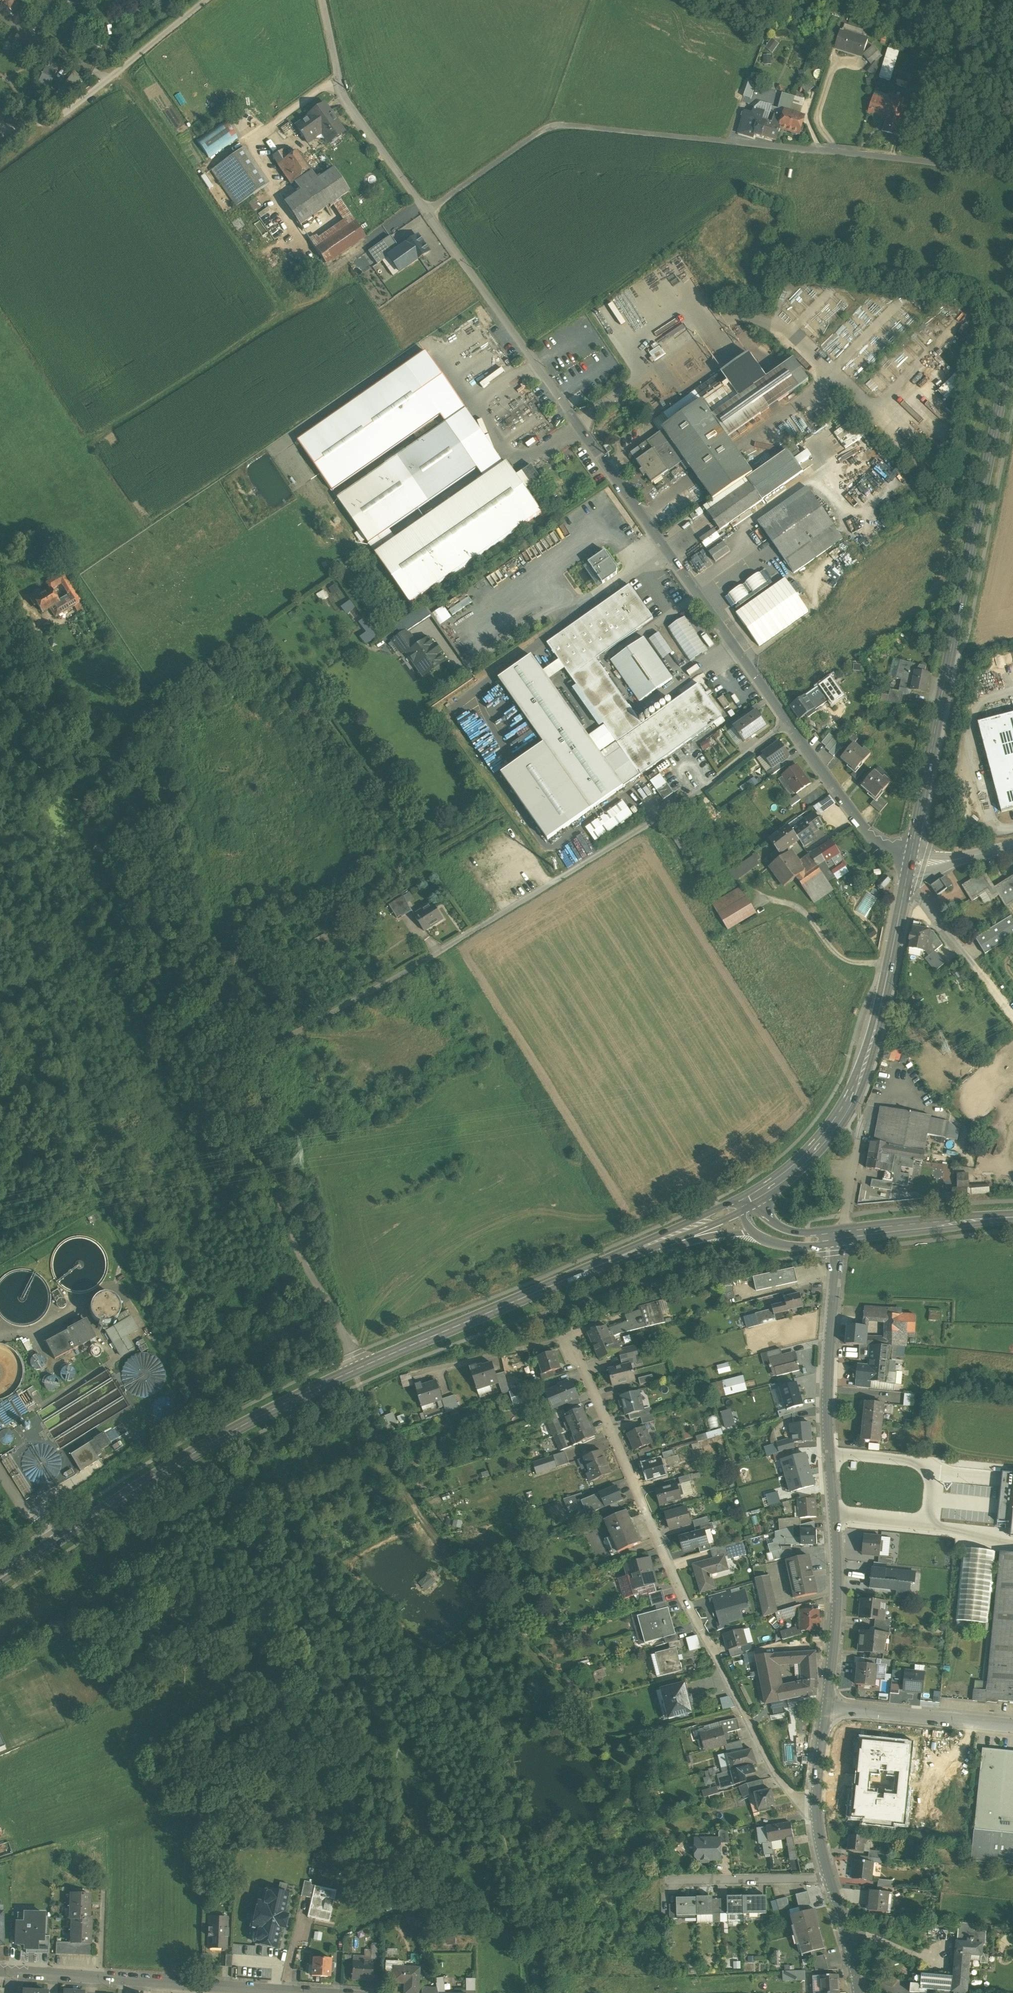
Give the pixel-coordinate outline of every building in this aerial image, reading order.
[(2,1),(14,13),(27,0),(4,0),(2,1)] [(862,29),(848,24),(847,27),(844,26),(843,29),(842,29),(836,47),(862,55),(868,38),(860,36),(862,29)] [(771,51),(778,43),(772,38),(765,46),(771,51)] [(881,54),(874,46),(866,53),(873,61),(881,54)] [(898,53),(888,50),(879,77),(890,80),(898,53)] [(873,61),(866,53),(863,56),(870,64),(873,61)] [(44,65),(37,80),(49,86),(57,71),(44,65)] [(812,86),(807,81),(801,86),(806,91),(812,86)] [(747,86),(742,101),(748,103),(753,88),(747,86)] [(794,96),(782,93),(778,109),(788,112),(791,103),(794,96)] [(899,97),(894,95),(889,93),(887,100),(873,95),(868,112),(886,118),(882,131),(895,135),(908,95),(901,93),(899,97)] [(797,97),(794,96),(791,103),(802,106),(804,99),(797,97)] [(802,106),(791,103),(788,112),(800,115),(802,106)] [(325,104),(309,115),(309,116),(296,125),(306,140),(319,130),(328,142),(343,131),(325,104)] [(753,108),(752,113),(745,111),(738,133),(753,137),(753,134),(762,137),(767,122),(762,121),(765,111),(753,108)] [(788,112),(784,111),(780,125),(779,128),(791,131),(791,132),(792,134),(796,135),(797,134),(798,133),(799,134),(804,117),(800,115),(788,112)] [(783,115),(777,114),(773,124),(780,125),(783,115)] [(225,120),(196,140),(209,158),(238,138),(225,120)] [(279,127),(285,135),(295,129),(289,120),(279,127)] [(773,124),(767,122),(762,137),(776,140),(779,128),(780,125),(773,124)] [(243,147),(210,170),(235,206),(268,183),(243,147)] [(297,151),(287,157),(281,149),(272,156),(282,170),(284,169),(287,174),(286,175),(291,183),(309,168),(297,151)] [(333,169),(320,177),(319,175),(316,178),(317,180),(309,185),(300,191),(299,189),(295,192),(297,193),(283,203),(299,225),(312,216),(314,218),(317,216),(316,214),(328,205),(330,207),(333,205),(334,204),(332,203),(339,198),(349,192),(333,169)] [(311,171),(303,177),(309,185),(317,180),(316,178),(311,171)] [(303,177),(294,182),(299,189),(300,191),(309,185),(303,177)] [(263,207),(256,197),(248,203),(255,212),(263,207)] [(350,216),(339,198),(332,203),(334,204),(333,205),(344,221),(350,216)] [(344,221),(311,244),(325,264),(365,237),(350,216),(344,221)] [(417,236),(403,247),(413,261),(428,251),(417,236)] [(369,252),(378,264),(388,257),(395,252),(399,249),(390,237),(369,252)] [(413,261),(403,247),(399,249),(395,252),(405,267),(413,261)] [(405,267),(395,252),(388,257),(399,271),(405,267)] [(659,346),(649,353),(655,361),(665,355),(659,346)] [(296,439),(332,489),(437,413),(446,424),(466,409),(420,348),(296,439)] [(711,414),(710,415),(710,414),(692,427),(691,428),(710,454),(711,453),(728,441),(729,440),(727,437),(735,432),(744,426),(769,409),(754,387),(767,379),(748,354),(722,372),(728,381),(701,400),(713,416),(712,416),(711,414)] [(483,386),(504,374),(496,360),(475,373),(483,386)] [(794,361),(767,379),(754,387),(769,409),(809,382),(794,361)] [(722,372),(695,391),(701,400),(728,381),(722,372)] [(937,387),(945,399),(957,392),(950,380),(937,387)] [(701,400),(662,427),(663,429),(672,442),(691,428),(692,427),(710,414),(710,415),(711,414),(712,416),(713,416),(701,400)] [(504,464),(466,409),(446,424),(477,467),(484,477),(504,464)] [(446,424),(396,458),(427,502),(477,467),(446,424)] [(691,428),(672,442),(682,456),(688,465),(690,468),(710,454),(691,428)] [(663,429),(631,451),(637,461),(654,449),(666,441),(668,444),(672,442),(663,429)] [(710,454),(690,468),(714,500),(746,478),(747,479),(753,474),(729,440),(728,441),(711,453),(710,454)] [(672,442),(668,444),(666,441),(654,449),(667,467),(682,456),(672,442)] [(608,443),(604,446),(608,453),(612,450),(608,443)] [(794,446),(788,450),(792,456),(798,451),(794,446)] [(654,449),(637,461),(643,470),(640,471),(644,477),(647,475),(652,483),(669,471),(670,470),(667,467),(654,449)] [(753,474),(747,479),(750,483),(762,501),(764,499),(784,485),(803,472),(798,465),(794,460),(792,456),(788,450),(753,474)] [(807,451),(794,460),(798,465),(811,457),(807,451)] [(670,470),(669,471),(672,476),(688,465),(682,456),(667,467),(670,470)] [(396,458),(338,498),(368,543),(427,502),(396,458)] [(484,477),(375,552),(410,603),(541,511),(507,461),(504,464),(484,477)] [(531,465),(521,472),(531,485),(541,479),(531,465)] [(714,500),(704,506),(708,512),(750,483),(747,479),(746,478),(714,500)] [(750,483),(708,512),(720,530),(730,523),(750,509),(762,501),(750,483)] [(865,483),(849,494),(858,508),(875,496),(865,483)] [(767,503),(787,489),(784,485),(764,499),(767,503)] [(806,487),(758,522),(784,560),(833,525),(806,487)] [(733,527),(753,513),(750,509),(730,523),(733,527)] [(784,560),(794,573),(843,538),(833,525),(784,560)] [(716,532),(702,543),(705,548),(720,537),(716,532)] [(720,537),(705,548),(715,562),(730,552),(720,537)] [(605,561),(593,569),(603,583),(617,573),(617,569),(610,558),(605,561)] [(763,571),(726,598),(733,607),(770,580),(763,571)] [(785,578),(736,613),(759,646),(808,612),(785,578)] [(77,597),(67,579),(61,583),(71,600),(77,597)] [(653,619),(629,585),(613,597),(636,630),(653,619)] [(50,590),(34,600),(37,605),(42,613),(49,609),(55,617),(63,612),(58,604),(50,590)] [(71,600),(65,604),(68,609),(80,602),(77,597),(71,600)] [(613,597),(547,643),(559,659),(565,668),(571,676),(596,659),(636,630),(613,597)] [(349,600),(340,607),(346,614),(355,607),(349,600)] [(65,604),(63,601),(58,604),(63,612),(68,609),(65,604)] [(440,624),(451,616),(443,605),(432,612),(440,624)] [(690,661),(707,649),(685,617),(668,628),(690,661)] [(365,632),(359,637),(365,645),(377,636),(363,618),(357,622),(365,632)] [(407,631),(393,641),(401,652),(415,643),(407,631)] [(645,637),(616,658),(646,699),(674,678),(645,637)] [(428,639),(410,652),(419,664),(417,665),(422,672),(431,666),(434,669),(444,662),(438,654),(441,652),(436,646),(434,647),(428,639)] [(543,671),(532,656),(499,679),(543,742),(590,810),(624,786),(605,759),(548,679),(543,671)] [(559,659),(543,671),(548,679),(565,668),(559,659)] [(642,723),(596,659),(571,676),(616,741),(642,723)] [(925,667),(900,661),(895,679),(900,680),(899,689),(911,691),(915,671),(924,673),(925,667)] [(915,671),(911,691),(925,694),(929,674),(924,673),(915,671)] [(827,680),(818,686),(824,694),(833,688),(827,680)] [(699,683),(689,690),(713,723),(722,717),(699,683)] [(818,686),(811,691),(820,704),(821,704),(828,699),(824,694),(818,686)] [(713,723),(689,690),(642,723),(616,741),(621,748),(640,775),(713,723)] [(900,706),(903,693),(890,690),(887,703),(900,706)] [(820,704),(811,691),(805,695),(814,708),(820,704)] [(730,705),(723,695),(717,699),(724,709),(730,705)] [(805,695),(790,706),(799,719),(814,709),(814,708),(805,695)] [(758,704),(747,711),(751,715),(757,711),(757,712),(761,709),(758,704)] [(751,715),(734,727),(744,742),(767,725),(757,712),(757,711),(751,715)] [(977,722),(1001,812),(1012,809),(1012,712),(977,722)] [(822,743),(827,747),(834,738),(829,734),(822,743)] [(852,734),(844,743),(850,748),(853,744),(858,739),(852,734)] [(826,748),(830,752),(838,743),(833,739),(827,747),(826,748)] [(548,839),(590,810),(543,742),(509,766),(502,771),(500,772),(548,839)] [(779,742),(763,753),(772,767),(773,767),(781,761),(789,756),(779,742)] [(830,753),(834,756),(841,748),(837,744),(830,752),(830,753)] [(853,744),(850,748),(840,759),(854,772),(855,772),(859,768),(861,765),(861,766),(870,755),(863,749),(861,751),(853,744)] [(640,775),(621,748),(605,759),(624,786),(640,775)] [(497,763),(502,771),(509,766),(504,758),(497,763)] [(781,761),(773,767),(772,767),(766,771),(770,777),(784,766),(781,761)] [(797,765),(783,775),(796,794),(810,783),(797,765)] [(656,768),(645,776),(650,782),(661,774),(656,768)] [(859,768),(855,772),(854,772),(851,776),(856,781),(864,772),(859,768)] [(882,779),(873,772),(861,788),(875,799),(878,796),(881,793),(882,794),(891,783),(883,777),(882,779)] [(673,792),(666,782),(656,789),(663,799),(673,792)] [(820,814),(835,802),(829,794),(814,805),(820,814)] [(797,795),(788,802),(791,807),(801,800),(797,795)] [(887,804),(878,796),(875,799),(870,805),(880,813),(887,804)] [(623,801),(593,822),(602,836),(633,815),(623,801)] [(815,813),(803,820),(812,832),(823,825),(815,813)] [(803,820),(791,829),(799,840),(803,846),(816,837),(812,832),(803,820)] [(788,826),(769,840),(776,850),(780,854),(799,840),(788,826)] [(685,846),(676,832),(670,835),(680,850),(682,848),(685,846)] [(831,842),(818,850),(818,851),(825,861),(828,859),(838,853),(831,842)] [(776,850),(770,855),(775,862),(782,857),(780,854),(776,850)] [(825,861),(818,851),(811,856),(811,855),(810,855),(810,856),(815,863),(817,866),(822,863),(825,861)] [(775,862),(769,867),(784,887),(796,878),(802,873),(799,865),(789,852),(782,857),(775,862)] [(810,855),(806,858),(811,866),(815,863),(810,856),(810,855)] [(753,856),(735,868),(734,867),(729,871),(735,881),(759,864),(757,861),(753,856)] [(831,860),(829,861),(828,859),(825,861),(828,866),(830,869),(835,865),(831,860)] [(835,865),(830,869),(833,874),(846,866),(843,860),(835,865)] [(802,873),(796,878),(804,890),(824,876),(817,866),(815,863),(811,866),(802,873)] [(977,880),(975,877),(962,885),(972,900),(986,892),(991,900),(999,895),(994,887),(986,874),(977,880)] [(890,881),(885,876),(885,875),(884,876),(878,883),(878,886),(877,886),(878,887),(880,889),(883,888),(883,889),(884,889),(884,888),(890,882),(891,882),(891,881),(890,881)] [(994,887),(999,895),(1006,908),(1012,903),(1012,875),(994,887)] [(824,876),(804,890),(814,903),(833,889),(824,876)] [(940,879),(930,886),(938,896),(947,889),(947,888),(951,885),(944,876),(940,880),(940,879)] [(740,888),(712,905),(727,931),(756,914),(740,888)] [(855,911),(866,916),(876,897),(865,891),(855,911)] [(413,911),(404,896),(392,903),(400,916),(402,918),(413,911)] [(400,916),(392,903),(389,906),(397,918),(400,916)] [(434,903),(415,916),(425,931),(444,919),(434,903)] [(975,938),(985,954),(1012,937),(1012,919),(1011,916),(975,938)] [(912,927),(908,947),(926,951),(929,937),(930,931),(919,929),(912,927)] [(942,945),(932,931),(930,931),(929,937),(931,940),(936,949),(942,945)] [(934,951),(925,958),(936,970),(944,963),(934,951)] [(931,1116),(881,1107),(875,1143),(889,1145),(925,1152),(925,1151),(928,1135),(931,1118),(931,1116)] [(949,1121),(931,1118),(928,1135),(946,1138),(949,1121)] [(875,1143),(871,1142),(869,1152),(879,1153),(878,1155),(887,1156),(887,1155),(889,1145),(875,1143)] [(925,1152),(889,1145),(887,1155),(894,1156),(915,1160),(922,1162),(925,1151),(925,1152)] [(879,1153),(869,1152),(866,1169),(884,1172),(891,1173),(894,1156),(887,1155),(887,1156),(878,1155),(879,1153)] [(915,1160),(894,1156),(891,1173),(895,1174),(893,1185),(907,1187),(909,1175),(900,1173),(901,1167),(912,1169),(914,1162),(915,1162),(915,1160)] [(891,1173),(884,1172),(882,1182),(892,1184),(893,1185),(895,1174),(891,1173)] [(968,1174),(957,1174),(957,1190),(968,1190),(968,1174)] [(892,1184),(882,1182),(871,1180),(870,1187),(891,1191),(892,1184)] [(794,1268),(753,1278),(756,1291),(797,1282),(794,1268)] [(733,1286),(721,1289),(724,1300),(735,1298),(733,1286)] [(57,1289),(51,1293),(56,1302),(57,1301),(57,1300),(58,1299),(59,1298),(61,1297),(61,1298),(63,1298),(57,1289)] [(120,1314),(121,1308),(120,1302),(116,1297),(111,1294),(105,1292),(99,1294),(94,1297),(91,1302),(89,1309),(91,1315),(94,1320),(99,1323),(105,1324),(111,1323),(117,1320),(120,1314)] [(800,1293),(784,1297),(786,1303),(788,1311),(792,1310),(793,1313),(797,1312),(796,1309),(803,1307),(800,1293)] [(66,1305),(67,1303),(66,1301),(65,1299),(64,1298),(63,1298),(61,1298),(61,1297),(59,1298),(58,1299),(57,1301),(56,1303),(57,1305),(58,1307),(60,1308),(62,1308),(64,1308),(65,1307),(66,1305)] [(659,1302),(638,1308),(639,1311),(640,1311),(641,1317),(644,1328),(664,1323),(659,1302)] [(786,1303),(772,1306),(773,1310),(774,1315),(788,1312),(788,1311),(786,1303)] [(888,1309),(864,1307),(863,1318),(869,1318),(887,1320),(887,1315),(888,1309)] [(770,1310),(755,1314),(756,1315),(759,1326),(776,1321),(774,1315),(773,1310),(770,1310)] [(639,1311),(626,1316),(628,1322),(629,1322),(641,1317),(640,1311),(639,1311)] [(756,1315),(746,1318),(748,1328),(759,1326),(756,1315)] [(887,1315),(887,1320),(886,1339),(886,1346),(890,1346),(897,1346),(906,1347),(907,1332),(908,1315),(887,1315)] [(915,1315),(908,1315),(907,1332),(915,1332),(915,1315)] [(131,1317),(107,1331),(121,1356),(133,1349),(126,1336),(138,1329),(131,1317)] [(641,1317),(629,1322),(632,1332),(644,1328),(641,1317)] [(86,1320),(68,1330),(77,1347),(95,1338),(86,1320)] [(628,1322),(607,1330),(611,1338),(613,1337),(618,1335),(632,1332),(629,1322),(628,1322)] [(863,1327),(847,1325),(845,1344),(859,1345),(863,1346),(864,1338),(865,1327),(863,1327)] [(607,1330),(606,1326),(589,1333),(594,1346),(611,1338),(607,1330)] [(68,1330),(45,1342),(55,1359),(77,1347),(68,1330)] [(611,1338),(594,1346),(600,1361),(617,1353),(614,1347),(617,1345),(616,1345),(613,1337),(611,1338)] [(863,1346),(859,1345),(859,1360),(870,1361),(870,1360),(872,1346),(871,1346),(863,1346)] [(101,1354),(102,1352),(101,1349),(100,1348),(98,1346),(96,1346),(93,1346),(92,1348),(90,1350),(90,1352),(90,1354),(92,1356),(94,1357),(96,1358),(98,1357),(100,1356),(101,1354)] [(886,1346),(872,1346),(870,1360),(888,1362),(889,1359),(890,1346),(886,1346)] [(897,1346),(890,1346),(889,1359),(896,1360),(897,1346)] [(636,1347),(621,1351),(621,1352),(619,1352),(621,1361),(632,1359),(638,1357),(636,1347)] [(781,1349),(767,1353),(769,1359),(782,1355),(781,1349)] [(782,1355),(769,1359),(770,1366),(771,1367),(772,1370),(775,1369),(777,1376),(800,1370),(798,1364),(799,1364),(798,1362),(795,1363),(793,1352),(782,1355)] [(554,1353),(538,1358),(543,1375),(553,1372),(560,1370),(554,1353)] [(621,1361),(621,1362),(623,1367),(631,1365),(632,1365),(634,1365),(632,1359),(621,1361)] [(888,1362),(870,1360),(870,1361),(870,1367),(869,1371),(868,1371),(867,1382),(871,1382),(880,1383),(889,1384),(891,1365),(891,1362),(888,1362)] [(727,1361),(716,1365),(719,1374),(730,1370),(727,1361)] [(493,1365),(483,1368),(482,1367),(477,1368),(476,1367),(470,1369),(477,1391),(499,1383),(496,1376),(493,1365)] [(623,1367),(608,1371),(612,1387),(636,1381),(632,1365),(631,1365),(623,1367)] [(870,1367),(860,1366),(860,1365),(859,1365),(857,1381),(858,1381),(867,1382),(868,1371),(869,1371),(870,1367)] [(553,1372),(543,1375),(541,1375),(543,1382),(555,1378),(553,1372)] [(504,1373),(496,1376),(499,1383),(503,1395),(509,1393),(504,1373)] [(652,1376),(639,1379),(640,1385),(654,1382),(652,1376)] [(742,1377),(715,1384),(719,1398),(746,1390),(742,1377)] [(437,1383),(423,1387),(422,1385),(415,1387),(422,1407),(443,1400),(437,1383)] [(571,1383),(554,1390),(561,1406),(562,1406),(578,1399),(571,1383)] [(796,1383),(781,1388),(787,1408),(787,1409),(794,1407),(802,1405),(796,1383)] [(526,1387),(509,1393),(512,1400),(529,1394),(526,1387)] [(554,1390),(546,1394),(549,1401),(553,1410),(561,1406),(554,1390)] [(639,1392),(621,1397),(626,1416),(639,1413),(644,1412),(644,1411),(639,1392)] [(529,1394),(512,1400),(514,1407),(531,1401),(529,1394)] [(915,1394),(905,1394),(904,1405),(914,1406),(915,1394)] [(553,1410),(549,1401),(542,1404),(548,1417),(554,1415),(555,1415),(564,1411),(562,1406),(561,1406),(553,1410)] [(884,1404),(867,1402),(865,1421),(882,1423),(884,1404)] [(581,1405),(572,1408),(573,1410),(567,1413),(568,1415),(583,1409),(581,1405)] [(787,1408),(778,1411),(780,1418),(795,1413),(794,1407),(787,1409),(787,1408)] [(725,1428),(735,1424),(730,1408),(720,1412),(725,1428)] [(565,1416),(564,1417),(569,1427),(571,1431),(589,1423),(583,1409),(568,1415),(565,1416)] [(650,1409),(644,1411),(644,1412),(639,1413),(641,1418),(652,1416),(650,1409)] [(639,1413),(629,1416),(630,1421),(641,1418),(639,1413)] [(557,1420),(555,1415),(548,1417),(546,1418),(554,1438),(561,1435),(563,1434),(561,1430),(557,1420)] [(652,1416),(641,1418),(643,1425),(654,1422),(652,1416)] [(882,1423),(865,1421),(863,1440),(880,1442),(882,1423)] [(589,1423),(571,1431),(574,1438),(577,1445),(582,1442),(594,1437),(595,1437),(589,1423)] [(810,1423),(792,1424),(793,1439),(794,1443),(795,1443),(811,1442),(810,1423)] [(122,1424),(104,1435),(103,1435),(94,1440),(100,1450),(109,1444),(127,1432),(122,1424)] [(643,1428),(627,1435),(634,1452),(652,1444),(648,1436),(647,1437),(643,1428)] [(696,1437),(698,1442),(723,1435),(721,1430),(696,1437)] [(567,1449),(561,1435),(554,1438),(560,1452),(567,1449)] [(594,1437),(582,1442),(584,1447),(595,1443),(594,1437)] [(793,1439),(777,1443),(779,1453),(795,1448),(795,1443),(794,1443),(793,1439)] [(94,1440),(70,1455),(80,1472),(99,1460),(97,1457),(99,1456),(100,1454),(101,1452),(101,1450),(100,1450),(94,1440)] [(777,1443),(770,1445),(773,1455),(779,1453),(777,1443)] [(14,1449),(1,1457),(3,1461),(8,1457),(8,1456),(12,1454),(15,1455),(16,1451),(14,1449)] [(792,1458),(790,1450),(774,1455),(776,1462),(781,1461),(792,1458)] [(601,1451),(584,1458),(591,1473),(587,1475),(590,1483),(611,1474),(601,1451)] [(673,1451),(662,1454),(664,1461),(675,1457),(673,1451)] [(570,1464),(565,1453),(554,1457),(558,1468),(558,1469),(570,1464)] [(781,1461),(785,1477),(810,1470),(805,1454),(792,1458),(781,1461)] [(32,1494),(8,1457),(3,1461),(1,1462),(25,1498),(32,1494)] [(554,1457),(533,1464),(537,1475),(558,1468),(554,1457)] [(661,1460),(643,1466),(648,1481),(666,1476),(661,1460)] [(74,1467),(61,1473),(64,1479),(77,1473),(74,1467)] [(810,1470),(785,1477),(790,1493),(815,1486),(810,1470)] [(1012,1508),(1012,1473),(1002,1472),(997,1522),(1011,1523),(1012,1508)] [(690,1476),(679,1479),(681,1485),(692,1482),(690,1476)] [(678,1485),(656,1491),(659,1505),(675,1500),(674,1498),(681,1497),(678,1485)] [(584,1501),(586,1507),(584,1508),(587,1516),(590,1515),(590,1516),(593,1515),(592,1514),(610,1506),(617,1504),(622,1501),(617,1488),(584,1501)] [(766,1495),(769,1506),(769,1507),(780,1504),(777,1492),(766,1495)] [(581,1494),(564,1500),(570,1514),(578,1510),(584,1508),(586,1507),(584,1501),(581,1494)] [(815,1499),(799,1500),(800,1507),(800,1513),(800,1518),(801,1518),(816,1517),(815,1499)] [(790,1501),(783,1503),(785,1514),(792,1513),(790,1501)] [(584,1508),(578,1510),(582,1518),(587,1516),(584,1508)] [(687,1510),(666,1516),(670,1529),(691,1523),(687,1510)] [(627,1512),(604,1522),(611,1538),(605,1541),(611,1557),(641,1544),(627,1512)] [(707,1517),(693,1522),(695,1528),(709,1524),(707,1517)] [(800,1518),(779,1520),(780,1532),(794,1528),(800,1526),(801,1525),(801,1518),(800,1518)] [(801,1525),(800,1526),(800,1530),(815,1530),(815,1522),(801,1525)] [(712,1523),(695,1528),(697,1534),(704,1532),(710,1531),(714,1530),(712,1523)] [(780,1532),(778,1532),(778,1539),(775,1541),(776,1545),(768,1547),(770,1554),(778,1551),(782,1550),(789,1550),(789,1545),(784,1545),(784,1542),(786,1541),(786,1539),(794,1539),(794,1528),(780,1532)] [(815,1530),(800,1530),(801,1545),(817,1545),(816,1530),(815,1530)] [(710,1531),(704,1532),(708,1545),(710,1544),(714,1543),(710,1531)] [(697,1534),(683,1538),(685,1544),(682,1545),(684,1552),(699,1548),(708,1545),(704,1532),(697,1534)] [(882,1537),(864,1535),(862,1554),(878,1556),(879,1556),(880,1555),(882,1537)] [(708,1545),(699,1548),(700,1554),(711,1551),(712,1550),(710,1544),(708,1545)] [(712,1550),(711,1551),(713,1560),(724,1557),(724,1559),(727,1558),(724,1547),(712,1550)] [(997,1552),(962,1548),(954,1620),(990,1624),(997,1552)] [(789,1550),(782,1550),(778,1551),(780,1559),(792,1557),(792,1550),(789,1550)] [(1001,1552),(987,1691),(974,1690),(973,1701),(987,1702),(987,1699),(1012,1702),(1012,1553),(1001,1552)] [(892,1557),(880,1555),(879,1556),(878,1556),(878,1563),(885,1563),(891,1564),(892,1557)] [(808,1556),(787,1560),(787,1561),(788,1561),(789,1569),(789,1570),(793,1589),(794,1589),(796,1598),(795,1598),(795,1599),(816,1594),(808,1556)] [(713,1560),(700,1564),(702,1569),(695,1571),(701,1593),(714,1589),(709,1573),(727,1568),(724,1559),(724,1557),(713,1560)] [(649,1560),(626,1567),(628,1576),(632,1575),(636,1589),(637,1589),(654,1584),(656,1584),(649,1560)] [(873,1568),(871,1588),(896,1590),(910,1592),(910,1584),(914,1585),(915,1573),(884,1570),(873,1568)] [(419,1583),(426,1591),(435,1583),(428,1575),(419,1583)] [(632,1575),(628,1576),(622,1578),(618,1580),(623,1600),(639,1595),(637,1589),(636,1589),(632,1575)] [(768,1576),(755,1579),(764,1617),(775,1613),(777,1613),(768,1576)] [(654,1584),(637,1589),(639,1595),(640,1601),(650,1598),(649,1596),(657,1593),(654,1584)] [(737,1589),(731,1591),(732,1596),(740,1594),(739,1588),(737,1589)] [(666,1603),(662,1592),(657,1593),(649,1596),(650,1598),(652,1607),(656,1606),(666,1603)] [(726,1592),(709,1597),(710,1603),(714,1602),(727,1598),(728,1598),(726,1592)] [(728,1598),(727,1598),(714,1602),(720,1624),(728,1622),(741,1618),(739,1609),(748,1607),(748,1606),(749,1606),(749,1605),(748,1605),(745,1593),(740,1594),(732,1596),(728,1598)] [(884,1602),(862,1599),(860,1617),(875,1619),(882,1620),(882,1619),(884,1602)] [(666,1603),(656,1606),(657,1612),(668,1609),(669,1610),(667,1603),(666,1603)] [(777,1613),(775,1613),(777,1620),(796,1614),(794,1607),(777,1613)] [(657,1612),(640,1617),(644,1630),(670,1623),(668,1617),(670,1616),(669,1610),(668,1609),(657,1612)] [(818,1611),(801,1612),(802,1629),(802,1631),(819,1630),(818,1611)] [(642,1631),(638,1617),(632,1619),(636,1633),(642,1631)] [(890,1620),(882,1619),(882,1620),(875,1619),(874,1626),(889,1628),(890,1620)] [(728,1622),(720,1624),(717,1625),(718,1632),(730,1628),(728,1622)] [(670,1623),(644,1630),(647,1644),(664,1639),(676,1636),(676,1635),(674,1629),(672,1629),(670,1623)] [(747,1629),(743,1630),(747,1646),(751,1644),(747,1629)] [(802,1629),(793,1631),(796,1637),(802,1635),(802,1631),(802,1629)] [(742,1630),(723,1636),(725,1643),(726,1643),(729,1651),(742,1647),(747,1646),(743,1630),(742,1630)] [(642,1631),(636,1633),(640,1646),(646,1644),(642,1631)] [(793,1631),(781,1634),(783,1640),(796,1637),(793,1631)] [(874,1632),(861,1631),(859,1652),(870,1653),(883,1654),(884,1643),(888,1643),(888,1634),(874,1632)] [(676,1636),(664,1639),(666,1645),(678,1641),(676,1635),(676,1636)] [(688,1651),(699,1648),(697,1635),(686,1637),(688,1651)] [(681,1642),(669,1645),(671,1651),(677,1649),(682,1648),(681,1642)] [(742,1647),(729,1651),(731,1658),(744,1654),(742,1647)] [(761,1648),(746,1652),(746,1654),(748,1664),(757,1662),(756,1655),(764,1655),(761,1648)] [(671,1651),(657,1655),(662,1676),(682,1671),(677,1649),(671,1651)] [(804,1681),(818,1680),(816,1652),(801,1653),(802,1663),(804,1681)] [(801,1653),(774,1654),(776,1664),(802,1663),(801,1653)] [(764,1655),(756,1655),(757,1662),(760,1676),(765,1699),(766,1705),(780,1702),(777,1689),(781,1689),(776,1664),(774,1654),(764,1655)] [(662,1676),(657,1655),(652,1656),(658,1677),(662,1676)] [(757,1662),(748,1664),(751,1678),(756,1677),(760,1676),(757,1662)] [(865,1664),(858,1663),(856,1685),(874,1687),(876,1665),(865,1664)] [(924,1674),(905,1672),(903,1691),(922,1692),(924,1674)] [(765,1699),(760,1676),(756,1677),(760,1699),(765,1699)] [(804,1681),(804,1684),(781,1689),(777,1689),(780,1702),(807,1695),(814,1694),(817,1691),(818,1680),(804,1681)] [(900,1683),(892,1682),(890,1693),(899,1694),(900,1683)] [(685,1684),(661,1690),(669,1720),(692,1714),(685,1684)] [(719,1698),(722,1709),(733,1707),(730,1695),(719,1698)] [(736,1719),(720,1723),(722,1729),(723,1728),(724,1734),(728,1733),(741,1729),(736,1719)] [(720,1723),(705,1727),(705,1729),(706,1733),(722,1729),(720,1723)] [(722,1729),(706,1733),(705,1729),(699,1730),(705,1751),(725,1746),(727,1745),(726,1741),(724,1734),(723,1728),(722,1729)] [(860,1826),(893,1829),(893,1825),(905,1826),(914,1743),(859,1738),(855,1771),(859,1771),(857,1784),(854,1783),(850,1818),(860,1819),(860,1826)] [(727,1745),(725,1746),(728,1756),(744,1753),(741,1741),(727,1745)] [(983,1749),(975,1830),(1012,1834),(1012,1752),(983,1749)] [(744,1753),(728,1756),(730,1767),(731,1771),(753,1765),(753,1766),(757,1765),(752,1750),(744,1753)] [(728,1756),(719,1758),(723,1769),(730,1767),(728,1756)] [(870,1768),(868,1789),(878,1790),(878,1796),(884,1796),(884,1791),(897,1792),(899,1771),(887,1769),(887,1764),(881,1763),(880,1769),(870,1768)] [(753,1765),(731,1771),(735,1785),(746,1782),(744,1775),(755,1773),(753,1766),(753,1765)] [(724,1774),(719,1775),(720,1779),(720,1778),(723,1788),(735,1785),(731,1771),(724,1774)] [(763,1780),(747,1784),(751,1795),(755,1794),(766,1792),(763,1780)] [(747,1784),(740,1787),(744,1798),(748,1796),(751,1795),(747,1784)] [(717,1788),(707,1791),(709,1797),(719,1794),(717,1788)] [(766,1792),(755,1794),(760,1813),(770,1810),(770,1807),(775,1806),(772,1790),(766,1792)] [(719,1794),(709,1797),(710,1802),(725,1797),(723,1792),(719,1794)] [(751,1795),(748,1796),(754,1814),(760,1813),(755,1794),(751,1795)] [(791,1823),(767,1827),(758,1828),(760,1845),(763,1844),(765,1856),(773,1854),(771,1843),(771,1841),(787,1838),(793,1837),(791,1823)] [(728,1830),(719,1831),(719,1840),(720,1840),(720,1844),(730,1843),(728,1830)] [(975,1830),(972,1861),(1012,1866),(1012,1834),(975,1830)] [(868,1838),(849,1836),(848,1851),(864,1852),(865,1843),(867,1843),(868,1838)] [(719,1840),(712,1840),(710,1842),(696,1842),(696,1853),(699,1856),(699,1860),(702,1862),(708,1862),(710,1860),(720,1860),(720,1844),(720,1840),(719,1840)] [(795,1845),(789,1848),(791,1860),(798,1860),(795,1845)] [(862,1859),(862,1862),(855,1862),(854,1880),(871,1881),(873,1863),(868,1863),(868,1860),(862,1859)] [(798,1860),(791,1860),(790,1860),(792,1872),(801,1871),(798,1860)] [(892,1881),(878,1880),(877,1887),(891,1888),(892,1881)] [(259,1929),(255,1942),(275,1947),(280,1927),(284,1928),(287,1916),(283,1915),(291,1886),(271,1881),(265,1904),(259,1902),(252,1928),(259,1929)] [(311,1882),(304,1881),(301,1896),(307,1897),(310,1885),(311,1882)] [(310,1885),(307,1897),(311,1898),(307,1916),(329,1921),(336,1890),(310,1885)] [(809,1892),(796,1895),(800,1908),(812,1904),(809,1892)] [(892,1894),(871,1892),(870,1911),(890,1913),(892,1894)] [(90,1895),(71,1894),(70,1907),(89,1907),(90,1895)] [(787,1897),(776,1900),(779,1910),(790,1907),(787,1897)] [(743,1898),(728,1898),(728,1900),(728,1915),(743,1915),(743,1898)] [(760,1898),(743,1898),(743,1915),(760,1915),(760,1899),(760,1898)] [(698,1899),(677,1899),(677,1905),(677,1916),(678,1916),(698,1915),(698,1899)] [(713,1899),(698,1899),(698,1915),(713,1915),(713,1914),(713,1900),(713,1899)] [(677,1916),(677,1905),(669,1905),(670,1919),(678,1918),(678,1916),(677,1916)] [(89,1907),(70,1907),(70,1919),(72,1919),(74,1919),(89,1919),(89,1907)] [(815,1910),(792,1916),(797,1936),(820,1929),(815,1910)] [(45,1913),(24,1913),(24,1922),(17,1922),(16,1944),(25,1945),(25,1954),(48,1955),(49,1936),(44,1936),(45,1913)] [(227,1918),(209,1917),(209,1935),(208,1937),(208,1948),(226,1949),(227,1918)] [(89,1919),(74,1919),(72,1919),(71,1931),(90,1931),(91,1919),(89,1919)] [(975,1925),(959,1923),(957,1943),(967,1943),(967,1940),(971,1940),(971,1939),(974,1939),(975,1931),(975,1925)] [(927,1928),(926,1937),(946,1940),(948,1931),(927,1928)] [(820,1929),(797,1936),(802,1955),(825,1949),(820,1929)] [(90,1931),(71,1931),(71,1943),(74,1943),(80,1943),(86,1944),(90,1944),(90,1931)] [(986,1932),(975,1931),(974,1939),(974,1940),(977,1940),(976,1944),(982,1945),(982,1946),(985,1946),(986,1932)] [(957,1943),(955,1965),(954,1978),(968,1979),(970,1956),(981,1957),(981,1956),(982,1946),(982,1945),(976,1944),(977,1940),(974,1940),(971,1940),(967,1940),(967,1943),(957,1943)] [(379,1944),(371,1944),(371,1957),(371,1959),(379,1958),(379,1944)] [(210,1954),(202,1954),(201,1966),(210,1967),(210,1954)] [(824,1955),(812,1959),(815,1971),(828,1970),(824,1955)] [(989,1957),(981,1956),(981,1957),(980,1965),(988,1966),(989,1957)] [(330,1959),(312,1958),(310,1976),(320,1977),(327,1977),(327,1973),(330,1973),(331,1972),(332,1972),(332,1971),(333,1970),(333,1963),(330,1963),(330,1959)] [(394,1961),(387,1960),(386,1974),(393,1974),(393,1972),(397,1973),(397,1967),(394,1967),(394,1961)] [(354,1961),(353,1961),(352,1979),(371,1980),(372,1962),(371,1962),(354,1961)] [(397,1967),(397,1973),(393,1972),(393,1974),(393,1982),(409,1983),(408,1992),(418,1992),(419,1968),(397,1967)] [(805,1971),(792,1972),(792,1981),(805,1980),(805,1971)] [(820,1976),(820,1977),(821,1992),(839,1992),(838,1975),(820,1976)] [(954,1978),(922,1975),(921,1984),(921,1989),(927,1989),(955,1992),(966,1992),(968,1979),(954,1978)] [(466,1977),(466,1989),(474,1989),(474,1977),(466,1977)] [(911,1983),(910,1992),(924,1992),(927,1992),(927,1989),(921,1989),(921,1984),(911,1983)]
